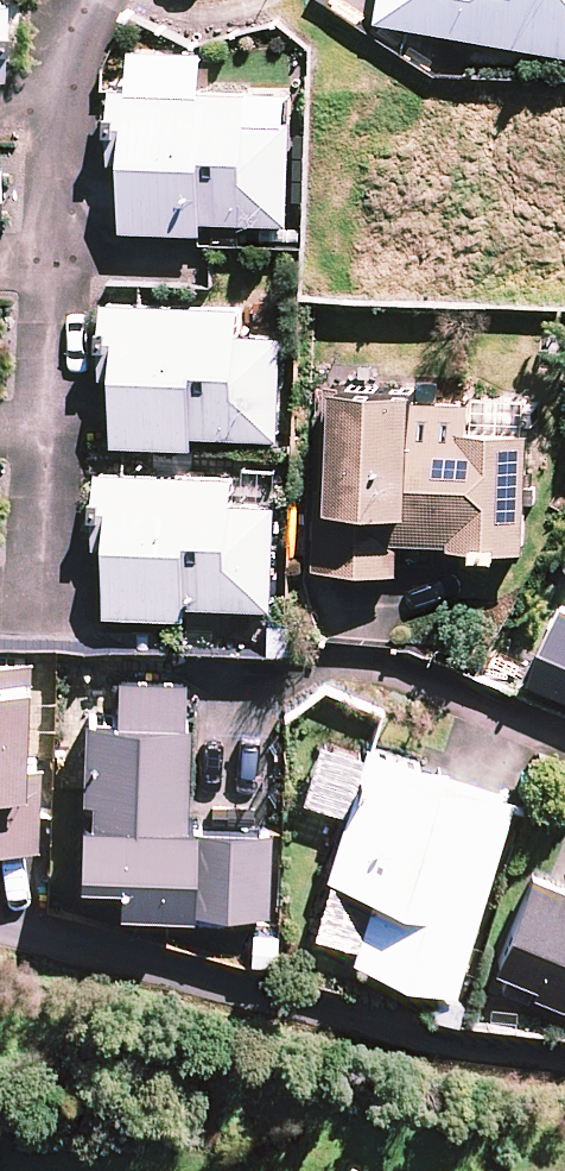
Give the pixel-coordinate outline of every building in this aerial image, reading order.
[(373,27),(564,60),(564,0),(378,0),(373,27)] [(199,226),(284,229),(288,127),(244,125),(245,97),(109,92),(106,167),(120,167),(117,235),(199,238),(199,226)] [(190,441),(275,444),(279,341),(235,340),(236,312),(138,308),(100,307),(97,382),(111,382),(109,450),(123,450),(190,453),(190,441)] [(443,553),(520,555),(525,438),(464,436),(465,408),(408,406),(409,400),(327,397),(323,493),(312,492),(309,575),(395,578),(396,547),(443,549),(443,553)] [(184,611),(268,614),(272,511),(228,510),(229,482),(123,478),(93,477),(90,552),(104,552),(102,620),(183,623),(184,611)] [(564,703),(564,618),(556,614),(525,687),(564,703)] [(29,851),(33,771),(17,770),(22,664),(0,663),(0,850),(29,851)] [(175,825),(180,685),(114,683),(112,721),(75,719),(72,800),(82,801),(81,821),(69,821),(67,881),(106,882),(105,910),(263,916),(266,836),(183,833),(184,825),(175,825)] [(450,993),(507,802),(440,782),(443,772),(367,750),(359,747),(319,882),(367,896),(347,962),(450,993)] [(525,878),(485,979),(564,1011),(564,894),(525,878)]
